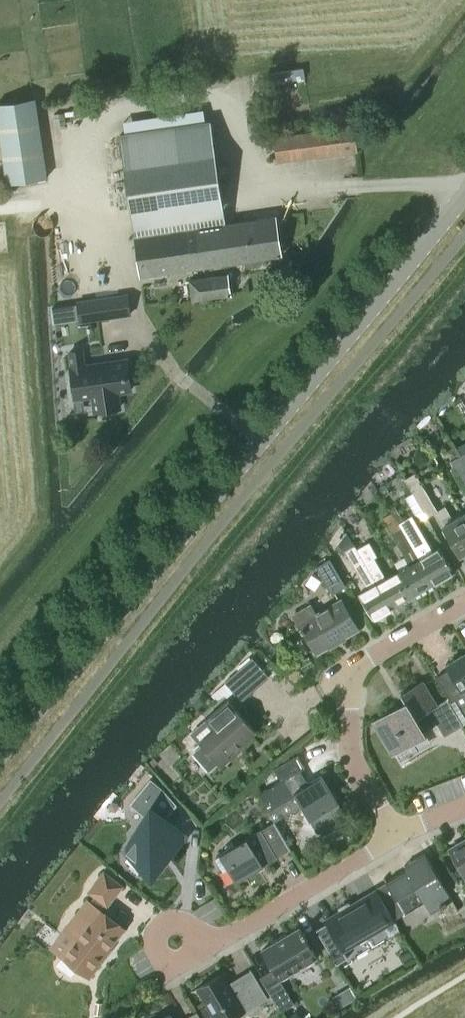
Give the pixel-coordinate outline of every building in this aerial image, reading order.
[(35,98),(0,103),(0,144),(6,183),(47,177),(35,98)] [(281,255),(275,216),(275,215),(226,222),(211,120),(120,134),(135,235),(136,235),(142,276),(245,261),(245,265),(248,267),(260,265),(262,262),(261,258),(281,255)] [(277,162),(358,151),(354,125),(273,136),(277,162)] [(192,300),(231,294),(228,274),(189,280),(192,300)] [(80,321),(130,313),(127,293),(57,304),(59,321),(80,318),(80,321)] [(79,350),(69,352),(70,362),(75,397),(93,395),(95,411),(119,407),(117,392),(131,389),(127,360),(85,366),(83,350),(79,350)] [(464,485),(464,463),(461,455),(450,461),(464,485)] [(462,514),(453,519),(445,505),(437,510),(423,486),(412,492),(422,509),(427,517),(436,511),(444,525),(443,525),(460,555),(464,552),(464,518),(463,514),(462,514)] [(416,514),(422,509),(412,492),(406,496),(416,514)] [(398,523),(404,520),(399,512),(394,515),(385,522),(400,547),(410,564),(397,572),(411,597),(434,584),(408,539),(398,523)] [(439,547),(433,551),(412,515),(404,520),(398,523),(408,539),(434,584),(454,572),(439,547)] [(383,571),(375,557),(366,542),(365,543),(357,548),(373,576),(382,572),(383,571)] [(373,576),(357,548),(355,545),(345,550),(368,588),(360,593),(375,618),(392,608),(377,583),(373,576)] [(332,594),(346,586),(330,558),(315,566),(332,594)] [(397,572),(386,578),(382,572),(373,576),(377,583),(392,608),(411,597),(397,572)] [(317,653),(358,628),(360,627),(342,598),(317,613),(311,604),(294,615),(317,653)] [(446,663),(449,667),(435,676),(451,702),(455,700),(464,717),(464,652),(446,663)] [(252,657),(251,659),(249,656),(237,667),(239,669),(225,681),(212,694),(217,701),(225,694),(227,696),(233,691),(241,700),(269,677),(252,657)] [(463,725),(448,699),(438,704),(424,679),(401,693),(405,701),(372,721),(392,755),(427,735),(424,730),(436,723),(444,736),(463,725)] [(203,744),(193,752),(209,770),(219,762),(221,765),(241,748),(239,745),(256,731),(228,699),(207,718),(215,727),(200,741),(203,744)] [(346,816),(345,814),(322,775),(308,783),(300,769),(305,767),(298,754),(274,768),(281,781),(259,794),(274,820),(301,804),(318,832),(346,816)] [(141,833),(126,851),(154,874),(186,835),(173,824),(165,817),(176,804),(162,789),(150,780),(141,791),(131,803),(147,816),(136,829),(141,833)] [(263,864),(291,848),(275,820),(234,844),(232,841),(225,845),(227,848),(216,855),(224,869),(228,867),(236,881),(264,865),(263,864)] [(449,848),(464,874),(464,839),(449,848)] [(380,894),(394,919),(424,901),(431,912),(453,899),(425,852),(404,865),(406,869),(376,887),(380,894)] [(104,872),(89,891),(95,895),(90,902),(88,900),(64,930),(75,939),(62,956),(89,976),(103,958),(102,957),(124,928),(99,909),(104,902),(107,904),(121,885),(104,872)] [(395,921),(374,888),(315,926),(334,957),(395,921)] [(280,1011),(281,1010),(294,1003),(280,979),(318,957),(300,926),(261,949),(273,968),(260,976),(280,1011)] [(197,987),(215,1017),(233,1017),(268,997),(252,969),(229,982),(223,972),(197,987)]
